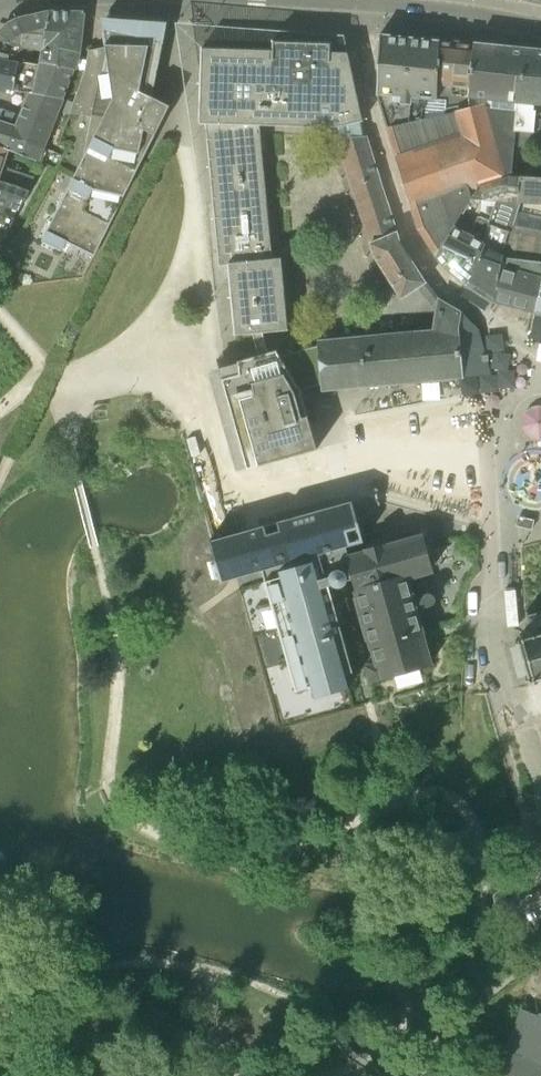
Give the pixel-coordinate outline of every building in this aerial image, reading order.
[(79,64),(86,13),(83,13),(50,10),(45,11),(43,45),(59,47),(58,59),(79,64)] [(79,64),(58,59),(59,47),(43,45),(45,11),(18,16),(4,26),(0,30),(0,53),(41,62),(76,69),(78,69),(79,64)] [(90,49),(85,71),(72,112),(92,118),(85,159),(119,176),(155,135),(156,133),(170,105),(159,99),(156,105),(150,101),(152,97),(160,55),(149,54),(150,32),(102,22),(106,46),(90,49)] [(437,100),(438,91),(440,41),(380,35),(379,53),(378,95),(437,100)] [(330,51),(331,42),(273,40),(272,49),(202,48),(200,123),(207,123),(220,260),(220,264),(229,263),(231,288),(236,334),(251,333),(266,331),(274,331),(288,329),(281,257),(272,258),(260,124),(333,126),(336,126),(338,137),(336,137),(369,243),(373,255),(373,256),(401,299),(426,281),(400,242),(367,135),(365,136),(361,121),(364,121),(348,52),(330,51)] [(446,109),(468,103),(469,87),(473,44),(440,41),(438,91),(447,91),(446,109)] [(387,127),(411,204),(481,182),(507,176),(515,176),(519,131),(513,130),(516,103),(518,103),(524,50),(473,44),(469,87),(468,103),(446,109),(445,113),(387,127)] [(524,50),(518,103),(516,103),(513,130),(519,131),(537,133),(536,121),(540,121),(540,52),(524,50)] [(76,69),(41,62),(0,53),(0,87),(29,92),(64,98),(76,69)] [(446,109),(447,91),(438,91),(437,100),(378,95),(387,127),(445,113),(446,109)] [(45,147),(64,98),(29,92),(20,123),(15,137),(43,148),(43,146),(45,147)] [(15,137),(20,123),(0,117),(0,147),(9,150),(39,162),(45,147),(43,146),(43,148),(15,137)] [(35,177),(3,167),(9,150),(0,147),(0,180),(29,190),(35,177)] [(95,255),(131,182),(119,176),(85,159),(52,220),(42,240),(62,250),(67,241),(95,255)] [(521,186),(522,176),(515,176),(507,176),(481,182),(434,252),(437,256),(436,256),(444,266),(467,284),(480,241),(496,198),(508,199),(509,189),(511,189),(512,185),(521,186)] [(540,276),(540,177),(522,176),(521,186),(520,200),(502,255),(495,300),(537,311),(540,276)] [(29,190),(0,180),(0,197),(8,199),(5,207),(19,211),(30,190),(29,190)] [(419,231),(481,182),(411,204),(419,231)] [(434,252),(481,182),(419,231),(434,252)] [(520,200),(521,186),(512,185),(511,189),(509,189),(508,199),(496,198),(480,241),(467,284),(470,286),(495,300),(502,255),(520,200)] [(15,218),(0,213),(0,218),(13,222),(15,218)] [(3,241),(13,222),(0,218),(0,244),(3,241)] [(341,388),(367,386),(427,380),(444,379),(463,377),(459,328),(459,311),(438,300),(434,330),(318,341),(318,346),(321,384),(322,390),(341,388)] [(267,352),(266,331),(251,333),(258,355),(267,352)] [(238,374),(221,379),(238,441),(251,448),(309,443),(305,427),(310,426),(299,390),(301,390),(321,384),(318,346),(280,356),(276,349),(267,352),(258,355),(237,361),(238,374)] [(540,413),(540,393),(515,407),(524,423),(540,413)] [(521,471),(537,474),(540,458),(540,443),(529,440),(521,471)] [(426,524),(363,542),(352,499),(208,538),(216,586),(238,580),(262,572),(296,694),(354,676),(329,582),(355,578),(375,664),(362,668),(367,686),(437,665),(429,636),(412,576),(439,571),(426,524)] [(531,613),(530,610),(526,611),(526,615),(523,616),(524,620),(528,619),(532,636),(526,637),(524,633),(520,634),(521,638),(516,640),(517,645),(520,643),(529,676),(526,677),(526,681),(532,680),(533,684),(538,683),(538,678),(540,678),(540,610),(531,613)] [(509,912),(519,904),(517,891),(505,887),(495,896),(497,907),(509,912)] [(524,1013),(502,1068),(522,1075),(540,1075),(540,1020),(524,1013)]
